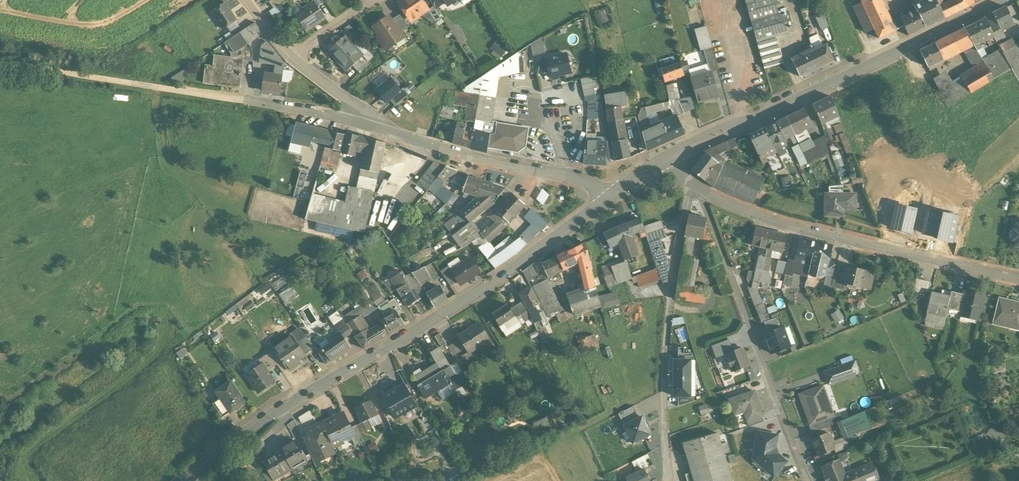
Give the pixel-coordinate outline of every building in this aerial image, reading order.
[(269,3),(273,9),(286,0),(273,0),(269,3)] [(398,4),(403,10),(406,11),(411,19),(419,14),(420,16),(428,11),(429,10),(422,0),(404,0),(398,4)] [(434,7),(435,9),(445,3),(443,0),(429,0),(434,7)] [(751,23),(782,14),(778,0),(744,0),(751,23)] [(879,0),(860,0),(862,4),(875,31),(879,40),(894,33),(890,23),(888,19),(879,0)] [(916,11),(920,9),(924,16),(931,13),(925,0),(924,0),(913,6),(916,11)] [(931,13),(924,16),(930,26),(945,19),(939,8),(935,0),(925,0),(931,13)] [(940,0),(935,0),(939,8),(945,5),(943,3),(942,4),(940,0)] [(972,0),(950,0),(943,3),(945,5),(948,4),(954,14),(974,4),(972,0)] [(314,3),(295,16),(306,32),(325,19),(317,8),(314,3)] [(225,4),(212,13),(223,29),(223,30),(226,28),(236,21),(225,5),(225,4)] [(875,31),(862,4),(854,8),(867,35),(875,31)] [(945,5),(939,8),(945,19),(954,14),(948,4),(945,5)] [(435,9),(434,7),(429,10),(428,11),(436,23),(442,19),(435,9)] [(1005,7),(984,18),(984,19),(992,34),(1001,30),(1013,23),(1005,7)] [(920,9),(916,11),(920,18),(924,16),(920,9)] [(598,13),(602,23),(610,20),(606,10),(598,13)] [(916,11),(890,23),(894,33),(904,28),(908,37),(926,28),(920,18),(916,11)] [(751,23),(756,42),(776,36),(792,32),(787,13),(782,14),(751,23)] [(825,29),(832,26),(826,14),(819,17),(825,29)] [(409,27),(399,16),(392,21),(394,24),(395,24),(401,33),(409,27)] [(930,26),(924,16),(920,18),(926,28),(930,26)] [(392,21),(391,21),(389,18),(373,28),(379,37),(378,38),(386,50),(393,46),(393,42),(403,35),(401,33),(395,24),(394,24),(392,21)] [(984,19),(964,29),(973,44),(977,52),(981,50),(978,45),(994,37),(992,34),(984,19)] [(241,28),(236,21),(226,28),(231,34),(241,28)] [(255,23),(226,42),(234,54),(248,44),(263,34),(255,23)] [(706,27),(694,31),(700,52),(703,51),(704,51),(703,50),(712,48),(706,27)] [(964,29),(943,40),(951,55),(963,49),(973,44),(964,29)] [(1001,30),(992,34),(994,37),(999,46),(1007,41),(1001,30)] [(756,42),(764,69),(783,63),(776,36),(756,42)] [(352,45),(344,37),(341,40),(341,39),(340,41),(327,52),(333,60),(335,58),(339,63),(338,65),(345,72),(352,67),(363,57),(352,45)] [(1007,41),(999,46),(1001,51),(1003,54),(1015,46),(1011,39),(1007,41)] [(491,50),(503,60),(511,50),(499,40),(491,50)] [(951,55),(943,40),(934,44),(942,59),(943,59),(943,60),(950,56),(950,55),(951,55)] [(363,57),(368,62),(373,57),(369,52),(368,53),(357,41),(352,45),(363,57)] [(277,56),(267,43),(261,47),(259,64),(276,66),(277,56)] [(234,54),(233,60),(241,61),(252,62),(252,51),(248,44),(234,54)] [(934,44),(919,52),(927,68),(943,60),(943,59),(942,59),(934,44)] [(973,44),(963,49),(970,62),(980,56),(978,54),(977,52),(973,44)] [(813,52),(812,52),(820,69),(834,61),(826,45),(813,52)] [(1003,54),(1011,69),(1018,83),(1018,50),(1015,46),(1003,54)] [(810,51),(791,60),(800,78),(820,69),(812,52),(813,52),(811,47),(808,48),(810,51)] [(712,48),(703,50),(704,51),(703,51),(709,70),(718,68),(712,48)] [(1003,54),(1001,51),(994,55),(1004,74),(1011,69),(1003,54)] [(518,53),(485,76),(498,78),(519,74),(518,53)] [(546,59),(548,71),(550,78),(570,73),(569,68),(572,63),(567,60),(566,54),(546,59)] [(545,55),(534,58),(537,74),(548,71),(546,59),(545,55)] [(1004,74),(994,55),(983,61),(986,67),(994,80),(1004,74)] [(276,66),(276,76),(264,74),(262,91),(279,93),(280,92),(285,93),(287,84),(281,83),(284,64),(277,56),(276,66)] [(233,60),(214,57),(213,68),(206,67),(204,78),(205,78),(217,80),(216,86),(217,86),(218,83),(224,84),(224,86),(238,87),(241,61),(233,60)] [(363,57),(352,67),(359,75),(370,65),(368,62),(363,57)] [(680,63),(657,70),(659,77),(664,76),(665,83),(684,77),(680,63)] [(986,67),(963,81),(970,93),(970,94),(994,80),(986,67)] [(472,85),(459,70),(450,76),(465,94),(469,94),(472,85)] [(186,76),(183,71),(166,82),(184,85),(186,76)] [(428,77),(435,84),(440,78),(433,72),(428,77)] [(963,81),(961,77),(950,84),(944,73),(933,80),(948,108),(970,94),(970,93),(963,81)] [(710,74),(692,80),(698,103),(717,97),(710,74)] [(491,123),(492,121),(498,78),(485,76),(482,78),(481,85),(480,96),(475,120),(484,122),(491,123)] [(594,77),(580,80),(584,97),(595,95),(594,89),(597,89),(594,77)] [(390,79),(376,90),(386,103),(390,101),(401,92),(400,91),(390,79)] [(481,85),(472,85),(469,94),(480,96),(481,85)] [(672,86),(667,88),(670,102),(675,101),(674,94),(672,86)] [(401,92),(390,101),(395,107),(409,96),(404,89),(400,91),(401,92)] [(465,94),(456,93),(453,110),(454,110),(458,111),(458,106),(468,107),(465,122),(474,123),(475,120),(480,96),(465,94)] [(624,93),(605,97),(608,122),(622,120),(620,107),(626,106),(624,93)] [(830,97),(812,106),(820,121),(821,124),(830,120),(838,116),(830,97)] [(690,98),(677,100),(684,115),(694,111),(690,98)] [(651,128),(646,115),(671,110),(677,118),(684,115),(677,100),(675,101),(670,102),(665,103),(642,109),(638,117),(642,131),(650,128),(651,129),(651,128)] [(588,103),(587,121),(605,119),(602,102),(588,103)] [(451,121),(454,110),(453,110),(443,107),(440,118),(451,121)] [(803,110),(793,115),(801,130),(810,125),(803,110)] [(793,115),(786,118),(793,134),(801,130),(793,115)] [(841,124),(838,116),(830,120),(832,127),(841,124)] [(664,128),(653,133),(651,129),(650,128),(642,131),(647,151),(669,141),(684,135),(677,118),(662,124),(664,128)] [(793,134),(786,118),(776,123),(784,138),(788,136),(793,134)] [(484,122),(475,120),(473,129),(473,131),(482,133),(484,122)] [(622,120),(608,122),(612,143),(626,140),(622,120)] [(830,120),(821,124),(825,136),(828,145),(835,142),(834,137),(836,136),(832,127),(830,120)] [(491,123),(484,122),(482,133),(489,134),(489,136),(495,134),(497,125),(497,122),(492,121),(491,123)] [(474,123),(465,122),(465,125),(463,133),(472,135),(473,131),(473,129),(474,123)] [(458,123),(455,133),(463,134),(463,133),(465,125),(458,123)] [(776,123),(764,129),(773,146),(784,140),(785,140),(784,138),(776,123)] [(325,144),(329,131),(296,124),(290,142),(302,145),(310,147),(311,141),(325,144)] [(509,126),(497,125),(495,134),(489,136),(488,147),(499,149),(517,152),(524,147),(527,129),(509,127),(509,126)] [(764,129),(748,137),(762,164),(767,161),(765,158),(776,153),(773,146),(764,129)] [(346,134),(329,131),(325,144),(324,147),(341,151),(346,134)] [(482,133),(473,131),(472,135),(469,149),(487,153),(488,147),(489,136),(489,134),(482,133)] [(359,136),(346,133),(346,134),(341,151),(354,155),(355,150),(359,136)] [(472,135),(463,133),(463,134),(455,133),(452,144),(469,149),(472,135)] [(845,133),(838,136),(847,159),(854,156),(845,133)] [(799,145),(793,134),(788,136),(794,148),(799,145)] [(367,138),(359,136),(355,150),(364,152),(367,138)] [(826,157),(831,155),(828,145),(825,136),(812,142),(814,147),(803,152),(805,158),(809,165),(826,157)] [(361,168),(361,169),(378,172),(385,142),(367,138),(364,152),(361,168)] [(626,140),(612,143),(615,161),(630,158),(626,140)] [(734,140),(729,142),(734,153),(739,150),(734,140)] [(784,140),(773,146),(776,151),(787,145),(784,140)] [(799,145),(803,152),(814,147),(812,142),(811,140),(799,145)] [(299,157),(302,145),(290,142),(287,154),(299,157)] [(596,142),(586,142),(584,154),(583,164),(596,165),(597,152),(596,152),(596,142)] [(606,143),(596,142),(596,152),(597,152),(596,165),(606,166),(609,162),(606,143)] [(729,142),(712,149),(715,154),(718,153),(721,158),(734,153),(729,142)] [(803,152),(799,145),(794,148),(791,149),(795,157),(797,156),(799,161),(805,158),(803,152)] [(341,151),(324,147),(321,161),(337,165),(341,151)] [(708,151),(692,171),(705,181),(707,177),(715,183),(719,175),(723,167),(717,164),(719,160),(708,151)] [(776,153),(765,158),(767,161),(769,166),(773,174),(784,169),(777,152),(776,153)] [(833,154),(831,155),(836,170),(844,167),(839,153),(833,155),(833,154)] [(836,170),(831,155),(826,157),(831,174),(836,172),(836,170)] [(791,156),(784,160),(787,166),(794,162),(791,156)] [(726,162),(723,167),(733,172),(735,167),(726,162)] [(441,172),(432,164),(417,182),(426,190),(441,172)] [(446,167),(438,177),(444,183),(455,170),(446,167)] [(746,171),(735,167),(733,172),(723,167),(719,175),(728,180),(726,186),(737,191),(746,171)] [(361,169),(357,187),(374,191),(378,172),(361,169)] [(317,176),(300,171),(296,187),(313,192),(317,176)] [(728,180),(719,175),(715,183),(707,177),(705,181),(713,187),(753,205),(764,179),(746,171),(737,191),(726,186),(728,180)] [(482,182),(468,178),(469,175),(466,174),(461,186),(462,187),(462,188),(463,189),(462,192),(464,193),(472,195),(477,197),(482,182)] [(438,177),(432,183),(439,189),(444,183),(438,177)] [(477,197),(461,214),(470,223),(471,222),(494,203),(504,189),(482,182),(477,197)] [(439,189),(432,183),(428,189),(434,194),(439,189)] [(348,185),(344,204),(370,210),(374,191),(357,187),(348,185)] [(843,185),(828,187),(828,195),(842,195),(843,185)] [(311,196),(313,192),(296,187),(293,198),(310,203),(311,196)] [(444,187),(436,196),(448,205),(453,195),(444,187)] [(842,195),(828,195),(828,217),(843,217),(843,210),(855,210),(855,194),(842,195)] [(526,207),(512,195),(502,208),(516,220),(526,207)] [(311,196),(310,203),(305,220),(317,222),(353,231),(365,234),(370,210),(344,204),(311,196)] [(910,234),(916,210),(896,206),(890,229),(910,234)] [(516,220),(502,208),(499,212),(498,211),(492,216),(498,223),(482,238),(487,243),(489,242),(509,227),(516,220)] [(547,225),(531,210),(522,220),(531,230),(523,238),(528,245),(547,225)] [(942,215),(937,237),(957,241),(961,225),(955,224),(957,214),(943,210),(942,215)] [(937,237),(942,215),(927,211),(922,233),(937,237)] [(470,223),(461,214),(457,218),(465,227),(470,223)] [(457,218),(455,221),(454,219),(445,226),(454,237),(465,227),(457,218)] [(705,220),(689,218),(686,236),(695,237),(702,238),(705,220)] [(640,219),(626,224),(630,235),(637,232),(639,232),(644,230),(643,228),(640,219)] [(714,243),(705,220),(702,238),(705,247),(714,243)] [(353,231),(317,222),(315,229),(351,237),(353,231)] [(482,237),(471,222),(470,223),(465,227),(454,237),(453,237),(461,248),(465,247),(472,242),(482,237)] [(660,222),(643,228),(644,230),(646,235),(663,230),(660,222)] [(1013,222),(1012,232),(1014,232),(1013,240),(1012,240),(1011,249),(1018,250),(1018,222),(1013,222)] [(626,224),(617,227),(603,234),(608,244),(610,247),(619,243),(625,260),(637,255),(630,235),(626,224)] [(770,231),(755,227),(751,244),(759,246),(767,248),(770,231)] [(663,230),(646,235),(646,236),(649,243),(660,239),(660,240),(666,238),(663,230)] [(785,235),(770,231),(767,248),(766,248),(768,249),(768,248),(772,249),(782,251),(785,235)] [(603,234),(598,237),(602,247),(608,244),(603,234)] [(523,238),(520,235),(517,239),(520,243),(516,246),(522,252),(528,245),(523,238)] [(695,237),(686,236),(682,257),(691,259),(695,237)] [(482,237),(472,242),(477,250),(478,249),(479,249),(487,243),(482,238),(482,237)] [(382,242),(390,253),(394,250),(387,239),(382,242)] [(487,243),(479,249),(480,251),(495,270),(509,260),(522,252),(516,246),(520,243),(517,239),(498,253),(489,242),(487,243)] [(648,243),(652,253),(664,250),(660,240),(660,239),(649,243),(648,243)] [(816,242),(801,239),(795,262),(794,267),(809,271),(809,269),(811,262),(816,242)] [(584,240),(556,255),(563,269),(578,261),(579,263),(589,258),(584,240)] [(811,262),(809,269),(817,271),(825,273),(828,263),(832,246),(816,242),(811,262)] [(406,243),(395,251),(398,256),(410,250),(406,243)] [(714,243),(705,247),(710,259),(719,256),(714,243)] [(440,245),(425,253),(431,264),(440,259),(437,253),(443,250),(440,245)] [(767,248),(759,246),(757,254),(765,256),(766,248),(767,248)] [(664,250),(652,253),(656,266),(664,264),(663,260),(667,258),(665,249),(664,250)] [(755,268),(762,270),(763,265),(763,263),(765,256),(757,254),(753,268),(755,268)] [(544,269),(548,278),(563,270),(563,269),(556,255),(542,263),(544,269)] [(639,262),(637,255),(625,260),(626,262),(627,266),(639,262)] [(721,262),(719,256),(710,259),(712,266),(721,262)] [(765,266),(763,265),(762,270),(767,271),(768,271),(771,257),(770,257),(768,256),(767,264),(766,264),(765,266)] [(691,259),(682,257),(678,283),(694,285),(698,260),(691,259)] [(451,271),(456,279),(460,285),(479,273),(470,258),(451,271)] [(589,258),(579,263),(581,272),(591,267),(589,258)] [(784,274),(787,261),(777,259),(774,272),(784,274)] [(794,267),(795,262),(788,260),(787,261),(784,274),(791,276),(794,267)] [(627,266),(626,262),(611,267),(617,285),(632,279),(627,266)] [(712,266),(711,266),(722,296),(732,293),(721,262),(712,266)] [(666,263),(664,264),(656,266),(657,269),(661,280),(662,283),(667,284),(667,267),(666,263)] [(825,273),(823,280),(823,281),(824,282),(823,288),(831,290),(832,287),(831,286),(836,265),(828,263),(825,273)] [(836,265),(831,286),(832,287),(842,289),(844,282),(845,278),(842,277),(844,267),(836,265)] [(872,271),(845,265),(844,267),(842,277),(845,278),(844,282),(868,288),(872,271)] [(424,267),(411,274),(418,282),(421,281),(430,277),(424,267)] [(448,267),(440,272),(448,284),(456,279),(451,271),(448,267)] [(591,267),(581,272),(583,281),(581,284),(582,289),(596,284),(591,267)] [(533,278),(528,268),(523,272),(524,274),(528,280),(533,278)] [(755,270),(753,270),(752,271),(747,270),(746,279),(749,287),(758,289),(759,281),(762,270),(755,268),(755,270)] [(544,275),(532,281),(534,286),(543,281),(548,278),(544,269),(542,271),(544,275)] [(661,280),(657,269),(635,276),(639,287),(661,280)] [(817,271),(809,269),(809,271),(808,276),(815,278),(823,280),(825,273),(817,271)] [(762,270),(759,281),(769,283),(771,277),(769,276),(767,271),(762,270)] [(405,278),(402,273),(391,280),(398,290),(408,307),(427,295),(423,288),(420,284),(418,282),(411,274),(405,278)] [(791,276),(784,274),(782,285),(789,286),(791,277),(791,276)] [(815,278),(808,276),(806,284),(813,285),(815,278)] [(554,291),(548,278),(543,281),(549,293),(554,291)] [(391,280),(390,279),(383,283),(391,295),(398,290),(391,280)] [(926,298),(927,294),(929,283),(915,280),(912,295),(924,297),(926,298)] [(364,286),(371,297),(375,294),(377,296),(379,294),(372,284),(370,285),(367,281),(362,284),(364,286)] [(534,286),(533,286),(538,299),(549,293),(543,281),(534,286)] [(694,285),(678,283),(675,299),(704,303),(706,286),(694,285)] [(600,299),(596,284),(582,289),(573,292),(579,307),(588,303),(600,299)] [(431,293),(427,286),(423,288),(427,295),(431,293)] [(284,294),(289,301),(297,295),(292,288),(284,294)] [(431,293),(427,295),(434,308),(448,300),(440,288),(431,293)] [(531,288),(519,294),(523,303),(525,302),(529,310),(527,311),(529,314),(534,324),(542,321),(538,313),(535,307),(539,304),(531,288)] [(549,293),(538,299),(542,306),(551,301),(553,303),(558,300),(563,298),(561,295),(563,293),(560,288),(554,291),(549,293)] [(519,294),(518,291),(511,295),(517,307),(523,303),(519,294)] [(951,293),(942,291),(941,297),(931,295),(929,306),(926,319),(933,321),(933,323),(944,325),(948,306),(951,293)] [(571,309),(579,307),(573,292),(564,295),(571,309)] [(620,303),(617,293),(616,292),(599,297),(602,308),(620,303)] [(984,296),(964,292),(963,295),(960,309),(959,316),(960,314),(978,318),(978,320),(984,296)] [(963,295),(951,293),(948,306),(960,309),(963,295)] [(372,298),(348,314),(352,320),(347,324),(352,332),(353,332),(355,336),(367,330),(363,324),(365,323),(362,319),(378,308),(378,307),(375,303),(379,300),(377,296),(375,294),(371,297),(372,298)] [(923,304),(929,306),(931,295),(927,294),(926,298),(924,297),(923,304)] [(244,304),(248,309),(254,305),(250,299),(249,300),(246,296),(240,301),(243,305),(244,304)] [(379,300),(375,303),(378,307),(385,302),(382,298),(379,300)] [(394,298),(388,301),(395,311),(400,308),(394,298)] [(600,299),(588,303),(590,309),(601,305),(600,299)] [(388,300),(385,302),(378,307),(378,308),(384,317),(395,311),(388,301),(388,300)] [(568,320),(558,300),(553,303),(551,301),(542,306),(549,319),(556,316),(560,324),(568,320)] [(1004,303),(1004,302),(998,301),(992,325),(1009,328),(1009,326),(1018,328),(1018,327),(1018,306),(1004,303)] [(517,307),(511,310),(507,305),(492,314),(503,331),(518,321),(529,314),(527,311),(523,303),(517,307)] [(579,307),(571,309),(573,314),(590,309),(588,303),(579,307)] [(762,304),(756,307),(762,323),(764,323),(769,321),(762,304)] [(230,314),(234,320),(239,317),(235,310),(230,314)] [(384,317),(380,319),(389,334),(404,326),(395,311),(384,317)] [(542,321),(544,327),(548,325),(542,311),(538,313),(542,321)] [(842,311),(835,314),(838,322),(846,318),(842,311)] [(769,321),(764,323),(768,334),(779,330),(775,319),(769,321)] [(347,325),(344,321),(335,327),(339,333),(340,332),(342,335),(344,333),(346,336),(352,332),(347,324),(347,325)] [(518,321),(503,331),(506,336),(521,326),(518,321)] [(542,321),(534,324),(538,333),(546,330),(544,327),(542,321)] [(479,323),(458,336),(464,346),(469,354),(468,352),(489,338),(490,341),(490,340),(479,323)] [(367,330),(355,336),(364,349),(383,338),(378,332),(376,332),(374,329),(369,332),(367,330)] [(768,334),(764,336),(765,340),(767,341),(769,344),(768,346),(770,354),(789,347),(783,329),(768,334)] [(194,336),(199,342),(204,338),(199,332),(194,336)] [(339,333),(328,341),(330,344),(322,350),(330,361),(350,348),(342,335),(340,332),(339,333)] [(594,333),(578,341),(582,352),(598,344),(594,333)] [(440,334),(435,337),(441,347),(446,344),(440,334)] [(292,337),(280,345),(282,347),(276,351),(274,349),(273,350),(284,365),(285,365),(289,371),(300,363),(298,360),(305,355),(297,344),(292,337)] [(314,348),(306,337),(297,344),(305,355),(314,348)] [(716,358),(725,355),(733,352),(728,340),(712,346),(716,358)] [(466,364),(464,362),(457,350),(452,342),(447,345),(460,368),(466,364)] [(469,354),(464,346),(457,350),(464,362),(471,358),(469,354)] [(184,347),(177,352),(180,357),(187,352),(184,347)] [(733,352),(725,355),(732,372),(733,371),(736,373),(739,371),(741,369),(749,366),(742,348),(733,352)] [(439,349),(431,354),(438,365),(450,384),(454,391),(468,382),(462,371),(456,375),(439,349)] [(322,350),(318,353),(326,365),(330,361),(322,350)] [(269,354),(259,361),(261,365),(267,373),(277,366),(269,354)] [(693,358),(670,358),(669,398),(692,398),(693,358)] [(854,362),(824,373),(828,384),(858,374),(854,362)] [(261,365),(246,375),(259,394),(275,383),(267,373),(261,365)] [(423,374),(416,379),(420,385),(418,386),(423,396),(436,388),(440,386),(441,389),(450,384),(438,365),(423,374)] [(421,369),(413,374),(416,379),(423,374),(421,369)] [(872,370),(865,372),(868,378),(874,376),(872,370)] [(244,404),(230,383),(215,392),(220,400),(229,414),(244,404)] [(440,386),(436,388),(442,399),(454,392),(454,391),(450,384),(441,389),(440,386)] [(404,385),(383,397),(394,418),(416,406),(404,385)] [(820,385),(800,393),(811,422),(811,423),(831,415),(820,385)] [(754,390),(730,398),(734,411),(743,408),(747,420),(761,415),(763,415),(754,390)] [(229,414),(220,400),(213,405),(222,419),(229,414)] [(370,401),(355,408),(362,423),(368,420),(377,416),(370,401)] [(618,414),(624,426),(639,418),(633,407),(618,414)] [(311,410),(298,418),(304,430),(318,424),(311,410)] [(839,412),(831,415),(834,422),(838,420),(841,419),(839,412)] [(343,414),(322,424),(334,448),(343,444),(341,440),(350,435),(353,434),(350,428),(343,414)] [(554,414),(545,418),(552,431),(562,427),(554,414)] [(761,415),(747,420),(749,425),(763,421),(761,415)] [(831,415),(811,423),(811,422),(809,423),(812,431),(834,422),(831,415)] [(838,420),(840,426),(847,423),(850,422),(848,416),(841,419),(838,420)] [(624,426),(633,444),(651,435),(642,417),(639,418),(624,426)] [(368,420),(362,423),(366,430),(371,428),(368,420)] [(847,423),(840,426),(845,437),(848,443),(848,445),(855,442),(851,434),(847,423)] [(334,448),(322,424),(306,431),(308,437),(303,439),(314,462),(335,452),(334,448)] [(364,441),(356,425),(350,428),(353,434),(350,435),(355,446),(364,441)] [(988,434),(1001,443),(1007,434),(995,425),(988,434)] [(827,431),(812,437),(818,454),(834,447),(831,438),(832,438),(830,432),(828,433),(827,431)] [(719,432),(683,442),(687,454),(722,444),(719,432)] [(777,436),(758,432),(753,459),(773,477),(786,462),(777,455),(775,447),(777,436)] [(848,443),(845,437),(843,438),(842,436),(833,439),(832,438),(831,438),(834,447),(835,449),(848,443)] [(295,441),(281,450),(282,452),(291,468),(292,470),(307,460),(295,441)] [(687,454),(692,472),(695,480),(732,480),(722,444),(687,454)] [(282,452),(264,462),(274,479),(277,478),(276,476),(291,468),(282,452)] [(632,462),(637,473),(644,469),(653,465),(647,454),(632,462)] [(843,477),(837,462),(823,468),(829,480),(849,480),(862,476),(859,470),(843,477)] [(859,470),(862,476),(864,480),(868,480),(876,478),(871,465),(859,470)] [(627,480),(650,480),(644,469),(637,473),(625,479),(627,480)] [(692,472),(686,474),(688,480),(695,480),(692,472)]
